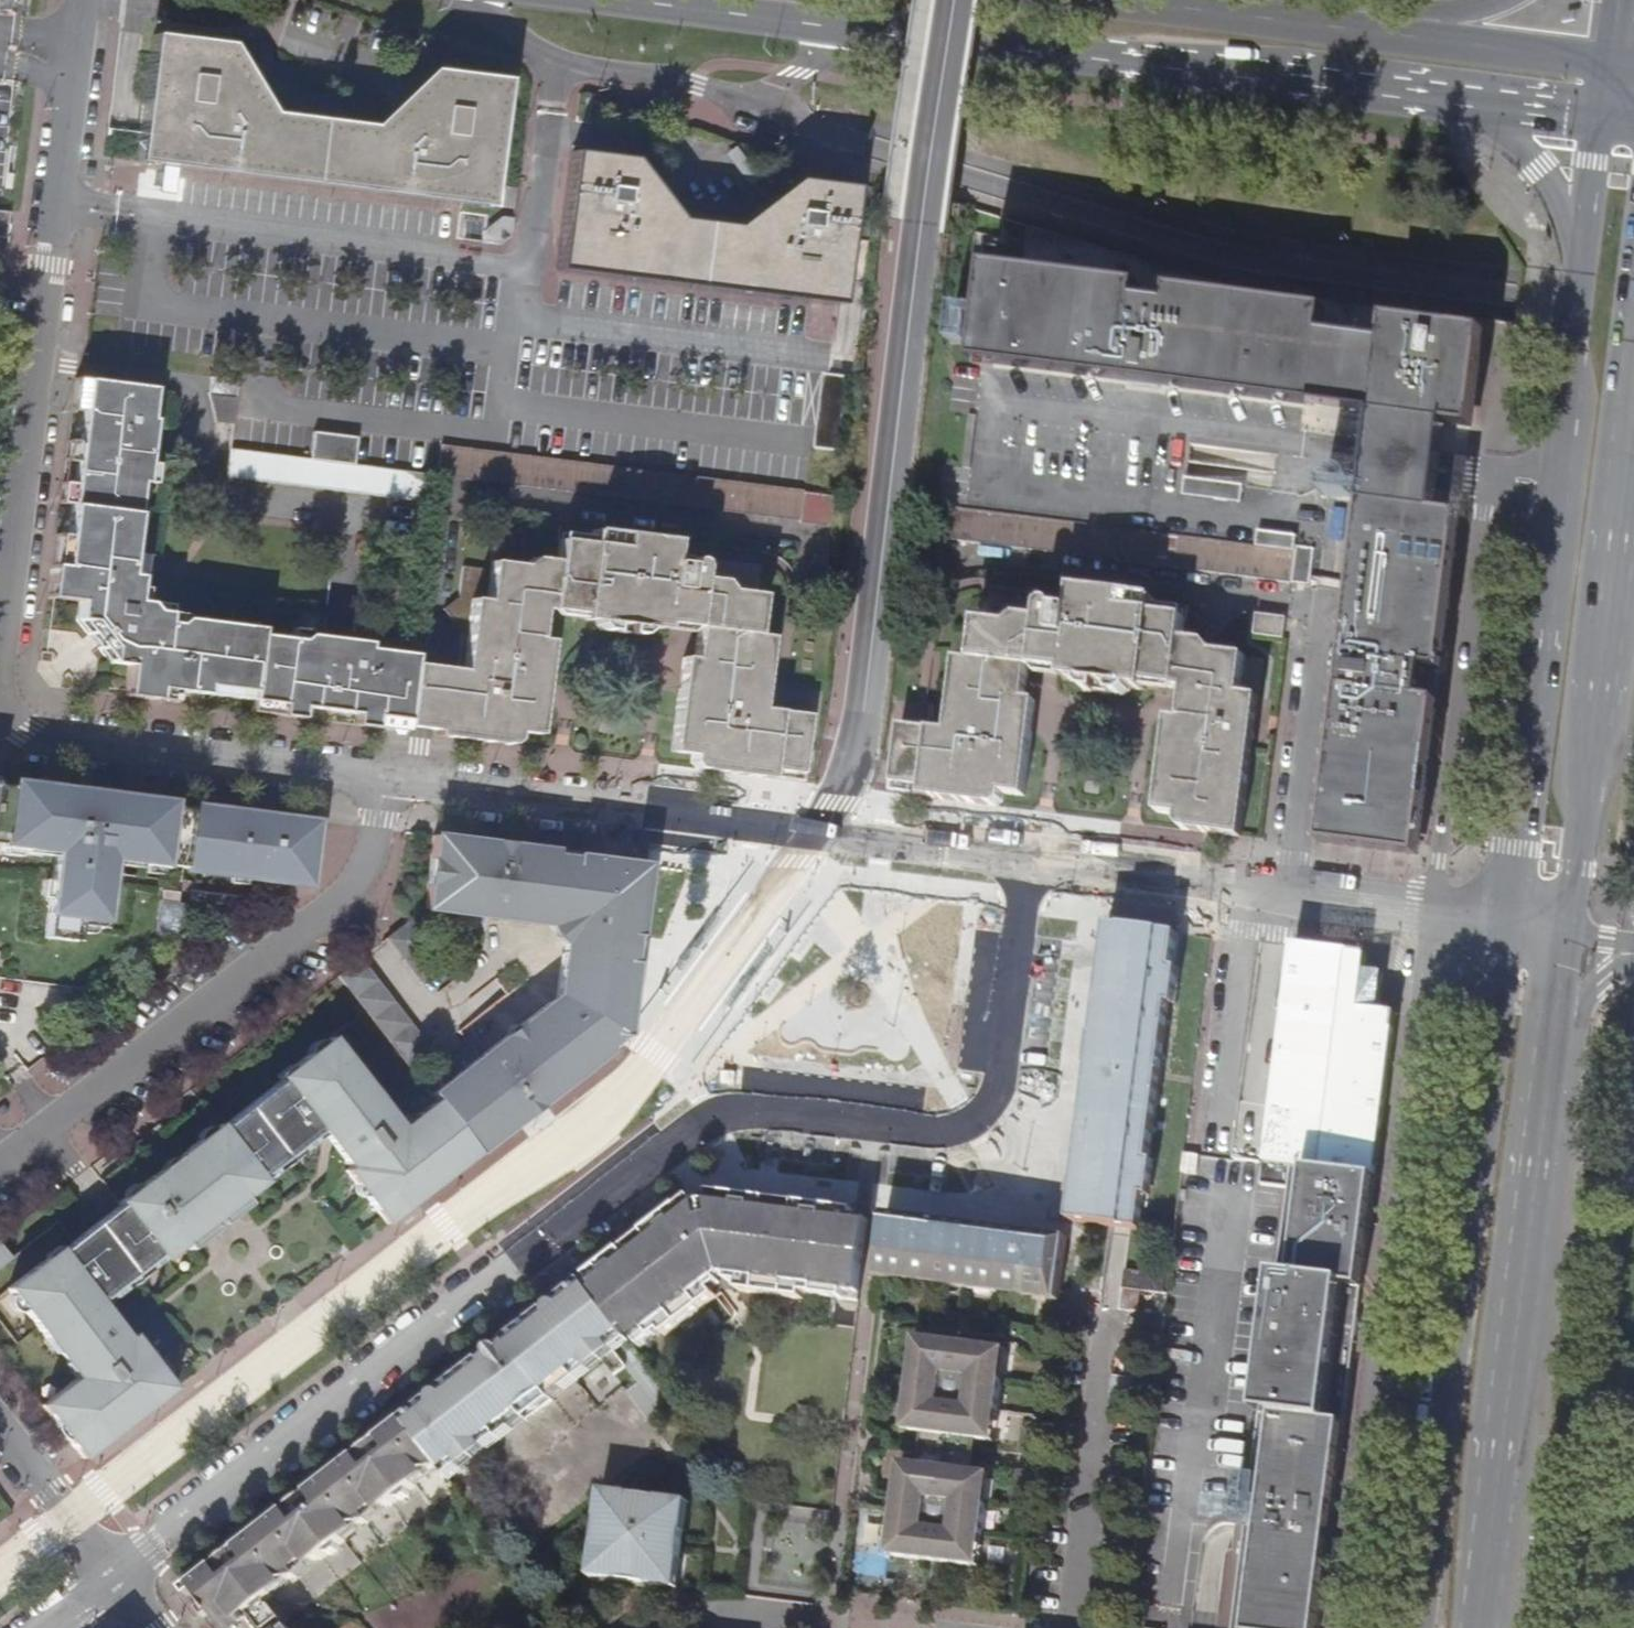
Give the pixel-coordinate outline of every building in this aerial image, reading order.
[(141,140),(158,165),(459,203),(473,205),(495,187),(508,77),(430,67),(373,124),(272,111),(231,41),(154,32),(141,140)] [(633,157),(571,149),(556,270),(637,280),(809,302),(836,306),(853,186),(796,179),(795,188),(754,217),(659,205),(632,167),(633,157)] [(504,205),(514,207),(517,185),(506,185),(504,205)] [(7,238),(10,212),(0,211),(0,238),(7,238)] [(489,213),(485,242),(509,245),(513,216),(489,213)] [(1357,591),(1325,849),(1421,860),(1441,704),(1445,673),(1465,517),(1445,514),(1450,474),(1456,429),(1476,431),(1482,380),(1488,332),(1391,319),(1365,316),(1166,289),(1165,298),(1164,305),(1143,303),(1143,295),(1144,287),(988,266),(977,371),(1378,419),(1372,463),(1361,555),(1357,591)] [(207,394),(213,420),(233,423),(238,380),(209,377),(207,394)] [(356,712),(407,719),(414,664),(415,653),(368,647),(369,642),(306,633),(301,638),(259,632),(259,628),(183,618),(176,622),(166,621),(165,612),(153,610),(148,602),(136,600),(137,575),(129,573),(141,481),(146,481),(149,450),(132,448),(134,432),(151,435),(152,419),(148,418),(154,387),(85,378),(61,564),(51,563),(49,583),(58,583),(57,597),(76,600),(74,616),(91,639),(108,663),(125,664),(123,683),(122,696),(136,698),(145,698),(156,700),(159,688),(176,691),(252,700),(276,703),(303,706),(356,712)] [(217,437),(231,438),(233,423),(213,420),(217,437)] [(313,431),(310,458),(354,464),(357,436),(313,431)] [(149,450),(151,435),(134,432),(132,448),(149,450)] [(828,525),(831,494),(811,491),(498,452),(442,444),(438,474),(798,521),(798,522),(828,525)] [(423,501),(426,473),(354,464),(310,458),(229,448),(226,475),(423,501)] [(1246,487),(1189,479),(1187,498),(1245,504),(1246,487)] [(947,539),(1297,582),(1312,584),(1317,548),(1298,546),(1300,537),(1260,532),(1259,547),(950,508),(947,539)] [(697,626),(693,656),(691,672),(703,674),(702,689),(678,686),(676,703),(670,751),(692,754),(691,762),(695,769),(772,778),(772,769),(802,772),(810,713),(761,707),(763,696),(745,694),(747,680),(764,681),(770,634),(755,632),(760,593),(728,589),(719,579),(698,577),(699,563),(695,557),(690,557),(683,564),(669,562),(672,538),(590,528),(587,542),(559,538),(555,558),(533,555),(523,565),(491,560),(486,599),(471,597),(461,669),(443,667),(436,728),(435,735),(507,745),(517,737),(517,731),(539,733),(543,701),(518,698),(520,682),(545,685),(546,677),(551,639),(539,637),(542,608),(579,612),(579,619),(595,620),(594,625),(601,630),(611,631),(612,624),(619,624),(626,625),(625,633),(635,634),(644,630),(646,627),(662,630),(663,623),(670,623),(671,612),(691,614),(690,625),(697,626)] [(1244,839),(1254,760),(1247,759),(1250,727),(1239,726),(1242,695),(1246,656),(1216,652),(1213,648),(1208,642),(1155,635),(1159,601),(1077,591),(1074,612),(1061,611),(1056,604),(1051,604),(1045,608),(1044,619),(1022,617),(1009,624),(981,621),(975,662),(960,660),(955,691),(969,692),(966,723),(951,721),(950,730),(903,725),(894,784),(924,787),(923,797),(996,806),(1005,801),(1005,792),(1028,796),(1034,748),(1035,733),(1024,731),(1028,701),(1031,669),(1067,673),(1066,682),(1080,683),(1083,688),(1091,692),(1099,693),(1100,686),(1107,686),(1114,687),(1112,695),(1123,696),(1133,692),(1134,689),(1149,691),(1149,685),(1186,689),(1183,705),(1194,706),(1193,720),(1182,719),(1171,718),(1158,813),(1179,815),(1178,823),(1186,831),(1244,839)] [(1257,614),(1255,634),(1284,638),(1286,618),(1257,614)] [(683,656),(678,686),(702,689),(703,674),(691,672),(693,656),(683,656)] [(406,725),(436,728),(443,667),(414,664),(407,719),(406,725)] [(763,696),(764,681),(747,680),(745,694),(763,696)] [(543,701),(545,685),(520,682),(518,698),(543,701)] [(176,691),(159,688),(156,700),(173,702),(176,691)] [(955,691),(951,721),(966,723),(969,692),(955,691)] [(1262,697),(1242,695),(1239,726),(1250,727),(1247,759),(1254,760),(1262,697)] [(276,703),(252,700),(250,712),(301,719),(303,706),(276,703)] [(1039,702),(1028,701),(1024,731),(1035,733),(1039,702)] [(1183,705),(1182,719),(1193,720),(1194,706),(1183,705)] [(407,719),(356,712),(355,725),(405,732),(407,719)] [(880,787),(893,789),(896,765),(883,763),(880,787)] [(313,869),(316,842),(312,842),(314,820),(282,816),(281,819),(267,817),(268,814),(224,809),(224,812),(208,809),(208,807),(190,804),(190,808),(163,805),(163,801),(18,783),(18,786),(0,784),(0,842),(0,843),(0,848),(25,851),(26,845),(56,849),(44,934),(76,939),(78,923),(101,925),(111,856),(141,860),(141,863),(166,866),(167,863),(201,867),(201,864),(217,866),(217,869),(228,871),(228,873),(243,875),(246,860),(277,864),(276,871),(299,874),(299,867),(313,869)] [(559,994),(429,1093),(475,1153),(626,1036),(629,1015),(632,990),(636,959),(639,934),(648,863),(433,835),(424,906),(568,926),(565,950),(559,994)] [(246,860),(243,875),(311,883),(313,869),(299,867),(299,874),(276,871),(277,864),(246,860)] [(179,889),(163,887),(158,932),(186,935),(190,905),(177,903),(179,889)] [(425,941),(410,920),(389,936),(403,956),(425,941)] [(1144,930),(1110,925),(1104,977),(1117,979),(1116,988),(1115,997),(1101,995),(1089,1082),(1105,1083),(1103,1092),(1102,1099),(1087,1097),(1080,1151),(1095,1154),(1094,1162),(1093,1172),(1077,1170),(1070,1223),(1110,1228),(1141,1232),(1179,935),(1144,930)] [(443,965),(425,941),(403,956),(421,981),(443,965)] [(1268,1148),(1266,1164),(1378,1178),(1399,1014),(1381,1013),(1386,973),(1366,971),(1368,954),(1294,945),(1274,1107),(1268,1148)] [(377,978),(362,957),(338,976),(353,995),(377,978)] [(1117,979),(1104,977),(1101,995),(1115,997),(1116,988),(1117,979)] [(396,1001),(377,978),(353,995),(372,1019),(396,1001)] [(412,1023),(396,1001),(372,1019),(389,1041),(412,1023)] [(429,1046),(412,1023),(389,1041),(407,1064),(429,1046)] [(237,1191),(239,1192),(240,1191),(258,1178),(261,1175),(256,1170),(314,1124),(319,1130),(336,1154),(346,1166),(342,1169),(365,1199),(385,1223),(475,1153),(429,1093),(394,1119),(354,1068),(328,1034),(276,1075),(278,1077),(220,1122),(217,1119),(183,1145),(186,1148),(176,1156),(209,1199),(219,1193),(226,1200),(237,1191)] [(1105,1083),(1089,1082),(1087,1097),(1102,1099),(1103,1092),(1105,1083)] [(1257,1106),(1242,1104),(1235,1160),(1266,1164),(1268,1148),(1274,1107),(1257,1106)] [(153,1167),(148,1172),(151,1175),(160,1168),(194,1212),(186,1220),(190,1225),(179,1235),(181,1237),(239,1192),(237,1191),(226,1200),(219,1193),(209,1199),(176,1156),(186,1148),(183,1145),(177,1149),(153,1167)] [(1095,1154),(1080,1151),(1077,1170),(1093,1172),(1094,1162),(1095,1154)] [(1198,1175),(1201,1156),(1194,1155),(1186,1153),(1183,1174),(1198,1175)] [(1271,1318),(1259,1414),(1346,1425),(1361,1314),(1378,1178),(1266,1164),(1264,1185),(1288,1188),(1271,1318)] [(160,1254),(178,1239),(181,1237),(179,1235),(190,1225),(186,1220),(194,1212),(160,1168),(151,1175),(148,1172),(114,1198),(115,1201),(131,1221),(107,1240),(91,1221),(57,1247),(55,1244),(2,1285),(32,1324),(71,1377),(39,1403),(82,1458),(171,1390),(150,1363),(127,1334),(125,1337),(115,1323),(98,1300),(93,1295),(152,1249),(157,1255),(160,1254)] [(246,1198),(240,1191),(239,1192),(181,1237),(178,1239),(184,1246),(211,1225),(208,1221),(214,1216),(218,1220),(246,1198)] [(804,1292),(846,1298),(857,1221),(858,1212),(712,1192),(712,1203),(705,1203),(699,1204),(694,1196),(586,1281),(631,1340),(635,1336),(643,1346),(662,1331),(666,1336),(716,1298),(709,1290),(709,1283),(718,1276),(739,1278),(737,1290),(803,1299),(804,1292)] [(115,1201),(91,1221),(107,1240),(131,1221),(115,1201)] [(881,1271),(1063,1295),(1070,1238),(1039,1234),(1036,1252),(1021,1250),(1006,1248),(1007,1230),(948,1223),(947,1240),(928,1238),(915,1237),(917,1219),(887,1215),(881,1271)] [(947,1240),(948,1223),(917,1219),(915,1237),(928,1238),(947,1240)] [(846,1298),(860,1300),(870,1224),(857,1221),(846,1298)] [(1036,1252),(1039,1234),(1007,1230),(1006,1248),(1021,1250),(1036,1252)] [(0,1242),(0,1261),(9,1254),(0,1242)] [(1128,1270),(1125,1288),(1122,1312),(1137,1314),(1139,1314),(1142,1291),(1163,1293),(1166,1274),(1128,1270)] [(880,1279),(1062,1303),(1063,1295),(881,1271),(880,1279)] [(502,1347),(498,1349),(497,1351),(496,1354),(496,1357),(499,1360),(501,1362),(493,1369),(484,1360),(435,1397),(441,1406),(433,1413),(425,1404),(406,1420),(442,1468),(453,1481),(534,1416),(542,1426),(562,1411),(554,1401),(604,1362),(614,1374),(626,1366),(639,1382),(627,1392),(648,1417),(675,1396),(631,1340),(586,1281),(571,1293),(578,1302),(570,1308),(560,1301),(511,1339),(518,1349),(512,1354),(508,1349),(505,1348),(502,1347)] [(924,1436),(979,1441),(991,1442),(995,1412),(1002,1413),(1006,1381),(999,1379),(1003,1347),(923,1338),(919,1370),(913,1369),(909,1403),(915,1404),(912,1434),(924,1436)] [(1330,1545),(1346,1425),(1259,1414),(1232,1627),(1319,1627),(1330,1545)] [(304,1501),(300,1502),(298,1506),(298,1511),(298,1514),(292,1519),(287,1512),(239,1549),(244,1555),(238,1560),(236,1557),(233,1556),(228,1557),(225,1562),(225,1564),(226,1569),(220,1575),(214,1568),(185,1591),(189,1596),(193,1594),(196,1593),(269,1603),(278,1595),(273,1590),(282,1582),(302,1578),(296,1571),(307,1563),(323,1561),(348,1541),(343,1536),(356,1525),(372,1524),(374,1522),(368,1516),(379,1507),(394,1506),(420,1486),(415,1480),(424,1471),(442,1468),(406,1420),(384,1437),(390,1443),(383,1449),(379,1445),(376,1444),(372,1446),(370,1449),(370,1452),(370,1455),(372,1457),(365,1463),(359,1456),(312,1493),(317,1499),(311,1505),(309,1503),(304,1501)] [(924,1436),(920,1464),(975,1472),(979,1441),(924,1436)] [(975,1472),(920,1464),(907,1463),(904,1495),(897,1494),(894,1529),(900,1529),(897,1559),(975,1567),(978,1537),(987,1538),(990,1505),(983,1504),(987,1474),(975,1472)] [(666,1585),(669,1562),(673,1528),(677,1498),(615,1490),(612,1517),(598,1516),(595,1551),(606,1552),(603,1579),(612,1580),(614,1579),(665,1585),(666,1585)] [(687,1529),(673,1528),(669,1562),(683,1563),(687,1529)] [(666,1588),(666,1585),(665,1585),(614,1579),(612,1580),(666,1588)] [(221,1627),(228,1627),(228,1623),(230,1617),(236,1613),(242,1610),(247,1610),(253,1612),(257,1615),(259,1620),(267,1614),(269,1603),(196,1593),(193,1594),(221,1627)] [(193,1594),(189,1596),(214,1627),(221,1627),(193,1594)] [(267,1614),(259,1620),(257,1615),(253,1612),(247,1610),(242,1610),(236,1613),(230,1617),(228,1623),(228,1627),(279,1627),(267,1614)]
